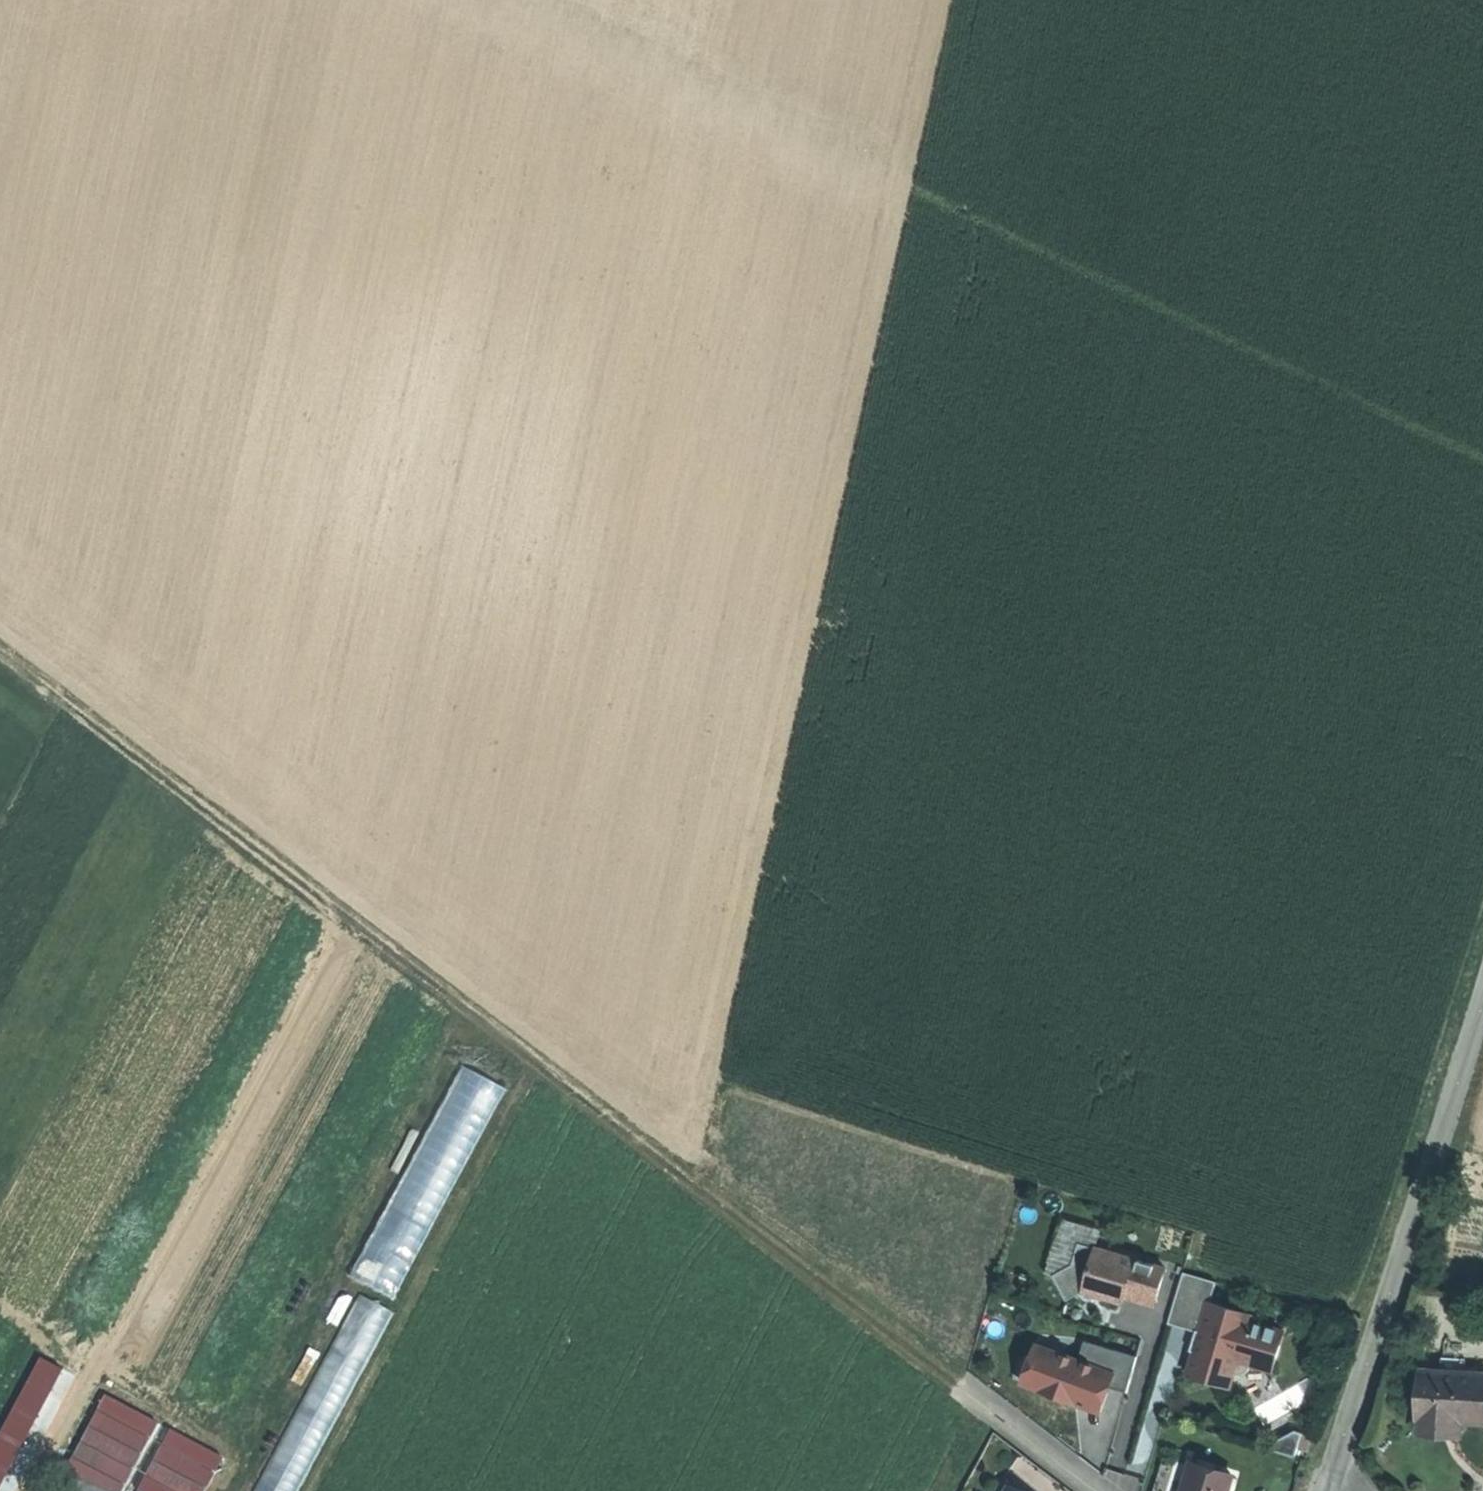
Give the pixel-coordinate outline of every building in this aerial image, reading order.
[(455,1063),(363,1282),(407,1300),(499,1081),(455,1063)] [(1167,1267),(1079,1242),(1073,1265),(1054,1275),(1067,1300),(1084,1291),(1123,1302),(1125,1294),(1156,1303),(1167,1267)] [(1211,1300),(1216,1279),(1184,1270),(1169,1321),(1201,1330),(1199,1336),(1197,1335),(1194,1342),(1193,1348),(1195,1349),(1188,1373),(1216,1381),(1220,1370),(1235,1374),(1236,1371),(1242,1372),(1249,1367),(1251,1361),(1275,1368),(1282,1343),(1275,1341),(1279,1326),(1251,1318),(1253,1312),(1211,1300)] [(262,1490),(307,1490),(392,1308),(356,1291),(262,1490)] [(1286,1328),(1279,1326),(1275,1341),(1282,1343),(1286,1328)] [(1080,1361),(1037,1344),(1021,1384),(1101,1415),(1111,1389),(1128,1394),(1139,1358),(1086,1343),(1080,1361)] [(1442,1352),(1441,1365),(1465,1366),(1465,1353),(1442,1352)] [(1441,1365),(1424,1364),(1421,1428),(1440,1428),(1459,1429),(1459,1416),(1482,1417),(1482,1367),(1465,1366),(1441,1365)] [(1232,1385),(1235,1374),(1220,1370),(1216,1381),(1232,1385)] [(1276,1439),(1274,1447),(1298,1453),(1304,1430),(1296,1428),(1276,1439)] [(146,1473),(179,1490),(206,1490),(217,1472),(163,1442),(146,1473)] [(1234,1470),(1193,1458),(1183,1490),(1227,1490),(1234,1470)] [(85,1483),(76,1478),(69,1490),(80,1490),(85,1483)]
